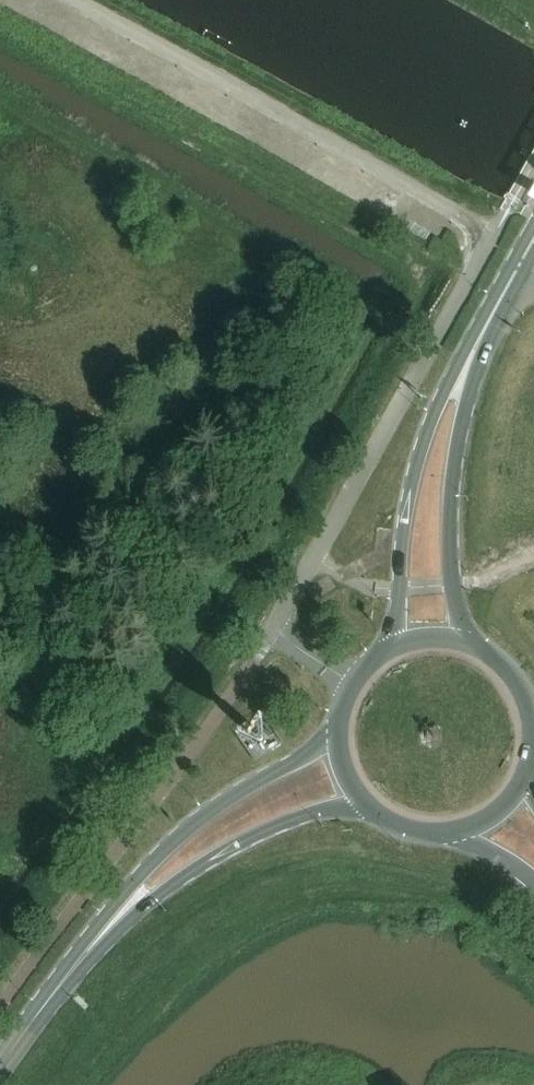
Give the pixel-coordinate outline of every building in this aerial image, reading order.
[(523,173),(533,179),(533,154),(523,173)]
